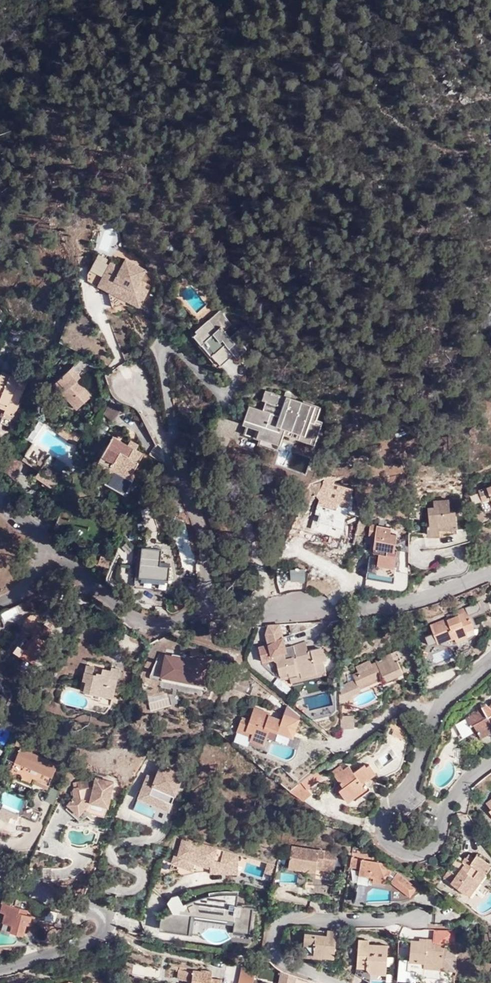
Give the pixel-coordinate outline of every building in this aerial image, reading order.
[(122,266),(98,254),(87,275),(86,281),(139,308),(150,286),(140,280),(143,272),(123,262),(122,266)] [(220,310),(209,318),(212,322),(222,313),(220,310)] [(194,334),(202,343),(205,340),(215,351),(212,354),(220,364),(233,353),(238,349),(242,353),(246,349),(240,342),(244,339),(237,330),(230,336),(224,329),(231,323),(222,313),(212,322),(209,318),(202,325),(203,326),(194,334)] [(205,340),(202,343),(211,354),(212,354),(215,351),(205,340)] [(238,349),(233,353),(237,357),(242,353),(238,349)] [(78,389),(77,388),(76,391),(72,386),(74,384),(78,381),(69,372),(52,388),(75,413),(88,400),(78,389)] [(0,376),(0,400),(8,404),(6,408),(5,410),(14,414),(17,405),(20,399),(27,382),(10,375),(9,378),(1,374),(0,376)] [(252,405),(243,432),(280,444),(285,429),(305,436),(304,441),(315,445),(321,426),(315,424),(320,409),(308,405),(307,408),(285,399),(286,396),(269,391),(266,400),(263,409),(252,405)] [(0,400),(0,406),(6,408),(8,404),(0,400)] [(122,406),(113,400),(102,415),(111,421),(122,406)] [(239,430),(243,432),(252,405),(248,404),(239,430)] [(14,414),(5,410),(3,415),(12,419),(14,414)] [(114,435),(100,459),(115,468),(118,464),(132,472),(144,453),(137,449),(128,444),(114,435)] [(131,439),(128,444),(137,449),(139,444),(131,439)] [(30,449),(22,461),(23,462),(37,472),(35,476),(43,482),(52,489),(60,477),(44,465),(46,461),(30,449)] [(22,461),(12,451),(5,470),(16,479),(23,462),(22,461)] [(56,457),(51,463),(61,470),(65,464),(56,457)] [(115,468),(100,459),(99,461),(114,470),(115,469),(115,468)] [(115,468),(115,469),(129,478),(132,472),(118,464),(115,468)] [(49,493),(52,489),(43,482),(40,486),(49,493)] [(490,496),(486,488),(479,491),(482,499),(490,496)] [(450,511),(449,499),(433,501),(433,507),(427,507),(429,525),(426,525),(427,535),(439,533),(439,528),(456,527),(454,510),(450,511)] [(312,527),(341,533),(347,506),(318,500),(312,527)] [(390,525),(369,522),(368,532),(373,533),(371,550),(378,551),(376,561),(393,563),(395,548),(394,547),(396,531),(389,530),(390,525)] [(148,576),(147,583),(169,586),(171,565),(161,564),(162,548),(141,546),(138,575),(148,576)] [(378,551),(371,550),(368,571),(395,576),(395,574),(400,574),(400,566),(393,565),(393,563),(376,561),(378,551)] [(98,563),(110,567),(113,557),(103,553),(98,563)] [(300,579),(306,579),(309,578),(308,568),(291,569),(292,580),(300,579)] [(140,591),(138,601),(151,603),(153,594),(140,591)] [(464,612),(466,611),(464,606),(446,613),(447,616),(448,618),(464,612)] [(466,619),(464,612),(448,618),(447,616),(429,624),(433,632),(425,635),(429,644),(436,641),(437,642),(445,638),(446,640),(455,637),(456,641),(476,633),(470,617),(466,619)] [(42,641),(45,637),(52,627),(45,622),(42,626),(37,622),(33,627),(36,628),(30,635),(23,629),(12,644),(24,654),(23,654),(32,660),(38,651),(41,653),(47,644),(44,642),(42,641)] [(36,628),(33,627),(25,625),(23,629),(30,635),(36,628)] [(282,675),(287,673),(296,671),(297,673),(304,671),(304,673),(327,667),(325,658),(329,657),(321,647),(315,649),(312,637),(301,641),(289,644),(287,636),(260,643),(264,659),(278,656),(282,675)] [(355,679),(357,684),(381,673),(383,677),(385,680),(403,672),(398,661),(402,659),(397,651),(391,653),(391,652),(375,659),(376,661),(370,663),(371,665),(357,671),(352,673),(355,679)] [(203,659),(199,657),(185,654),(183,668),(212,674),(214,661),(203,659)] [(369,660),(355,667),(357,671),(371,665),(370,663),(369,660)] [(84,688),(82,693),(112,701),(120,668),(112,666),(111,670),(103,667),(102,671),(95,669),(95,665),(87,663),(81,687),(84,688)] [(328,672),(327,667),(304,673),(304,671),(297,673),(298,677),(298,680),(328,672)] [(381,673),(357,684),(359,688),(383,677),(381,673)] [(357,684),(355,679),(346,683),(340,687),(340,704),(353,698),(352,696),(361,691),(359,688),(357,684)] [(490,726),(490,721),(488,716),(490,715),(490,704),(489,706),(486,703),(482,705),(483,708),(478,710),(465,717),(467,719),(470,726),(473,724),(475,728),(478,733),(490,726)] [(265,745),(266,742),(271,731),(274,733),(278,734),(280,730),(281,725),(297,731),(302,716),(286,711),(284,717),(272,713),(272,711),(257,705),(252,718),(245,715),(239,730),(253,736),(252,739),(265,745)] [(356,727),(355,714),(342,715),(343,728),(356,727)] [(460,735),(475,728),(473,724),(470,726),(467,719),(456,725),(460,735)] [(295,736),(297,731),(281,725),(280,730),(295,736)] [(391,730),(392,733),(406,738),(406,731),(405,727),(402,725),(399,725),(395,726),(393,726),(391,730)] [(478,733),(481,737),(490,731),(490,726),(478,733)] [(54,775),(60,762),(21,747),(16,759),(54,775)] [(170,808),(184,769),(154,757),(139,797),(170,808)] [(363,782),(365,781),(376,771),(370,763),(367,766),(364,763),(354,771),(349,764),(344,769),(335,775),(342,785),(338,788),(347,800),(362,789),(363,782)] [(335,775),(344,769),(340,764),(332,770),(335,775)] [(323,766),(295,786),(296,787),(309,796),(317,790),(313,785),(329,776),(323,766)] [(81,812),(87,805),(91,800),(108,804),(109,804),(114,782),(96,777),(80,781),(81,787),(76,788),(75,790),(76,796),(69,803),(81,812)] [(0,799),(0,802),(13,807),(18,798),(3,791),(0,799)] [(91,800),(87,805),(91,809),(105,813),(108,804),(91,800)] [(22,802),(17,813),(36,821),(41,810),(22,802)] [(15,809),(3,805),(0,811),(0,818),(1,816),(10,820),(15,809)] [(232,853),(183,839),(180,850),(177,849),(172,862),(187,868),(190,860),(198,864),(211,867),(232,867),(232,853)] [(336,869),(339,852),(294,845),(290,865),(318,869),(318,866),(336,869)] [(355,845),(351,865),(361,867),(360,874),(374,876),(374,881),(390,884),(392,880),(412,895),(418,886),(385,862),(374,860),(374,854),(365,847),(355,845)] [(187,868),(172,862),(170,870),(177,869),(180,873),(183,875),(187,874),(192,873),(198,872),(202,871),(210,872),(210,873),(238,874),(238,855),(232,853),(232,867),(211,867),(198,864),(190,860),(187,868)] [(463,862),(450,880),(464,891),(469,884),(474,888),(485,873),(483,871),(489,862),(476,853),(475,856),(472,860),(466,855),(465,854),(461,860),(463,862)] [(443,876),(450,880),(463,862),(461,860),(457,857),(443,876)] [(267,863),(265,872),(274,875),(276,866),(276,865),(267,863)] [(316,883),(315,892),(328,893),(329,884),(316,883)] [(161,911),(166,898),(154,893),(149,906),(161,911)] [(161,917),(159,928),(187,931),(189,914),(233,920),(232,929),(248,931),(252,908),(237,906),(238,894),(226,893),(209,896),(183,905),(179,893),(172,896),(171,900),(168,901),(168,909),(172,908),(172,914),(166,915),(161,917)] [(9,931),(23,934),(25,924),(28,925),(31,917),(25,915),(17,913),(19,908),(13,907),(15,899),(3,896),(0,909),(0,912),(4,913),(2,921),(11,924),(9,931)] [(50,922),(57,914),(50,908),(43,916),(50,922)] [(305,931),(303,951),(322,953),(335,954),(337,929),(328,928),(328,933),(305,931)] [(434,938),(436,939),(436,941),(444,942),(457,942),(456,928),(435,928),(434,938)] [(371,948),(371,943),(371,939),(359,938),(358,965),(361,965),(367,965),(373,972),(387,973),(388,973),(390,945),(376,943),(376,948),(371,948)] [(419,940),(411,939),(409,968),(418,969),(418,973),(427,973),(427,965),(442,966),(444,947),(444,942),(436,941),(436,939),(434,938),(428,938),(427,941),(419,940)] [(449,947),(444,947),(442,966),(456,967),(456,956),(449,947)] [(255,966),(241,964),(238,982),(253,982),(255,966)] [(367,965),(361,965),(370,975),(372,973),(373,972),(367,965)] [(187,980),(192,980),(192,982),(221,982),(222,978),(212,977),(213,969),(202,968),(202,970),(193,969),(193,970),(179,969),(178,978),(187,980)] [(282,969),(279,982),(297,982),(298,975),(288,971),(282,969)]
